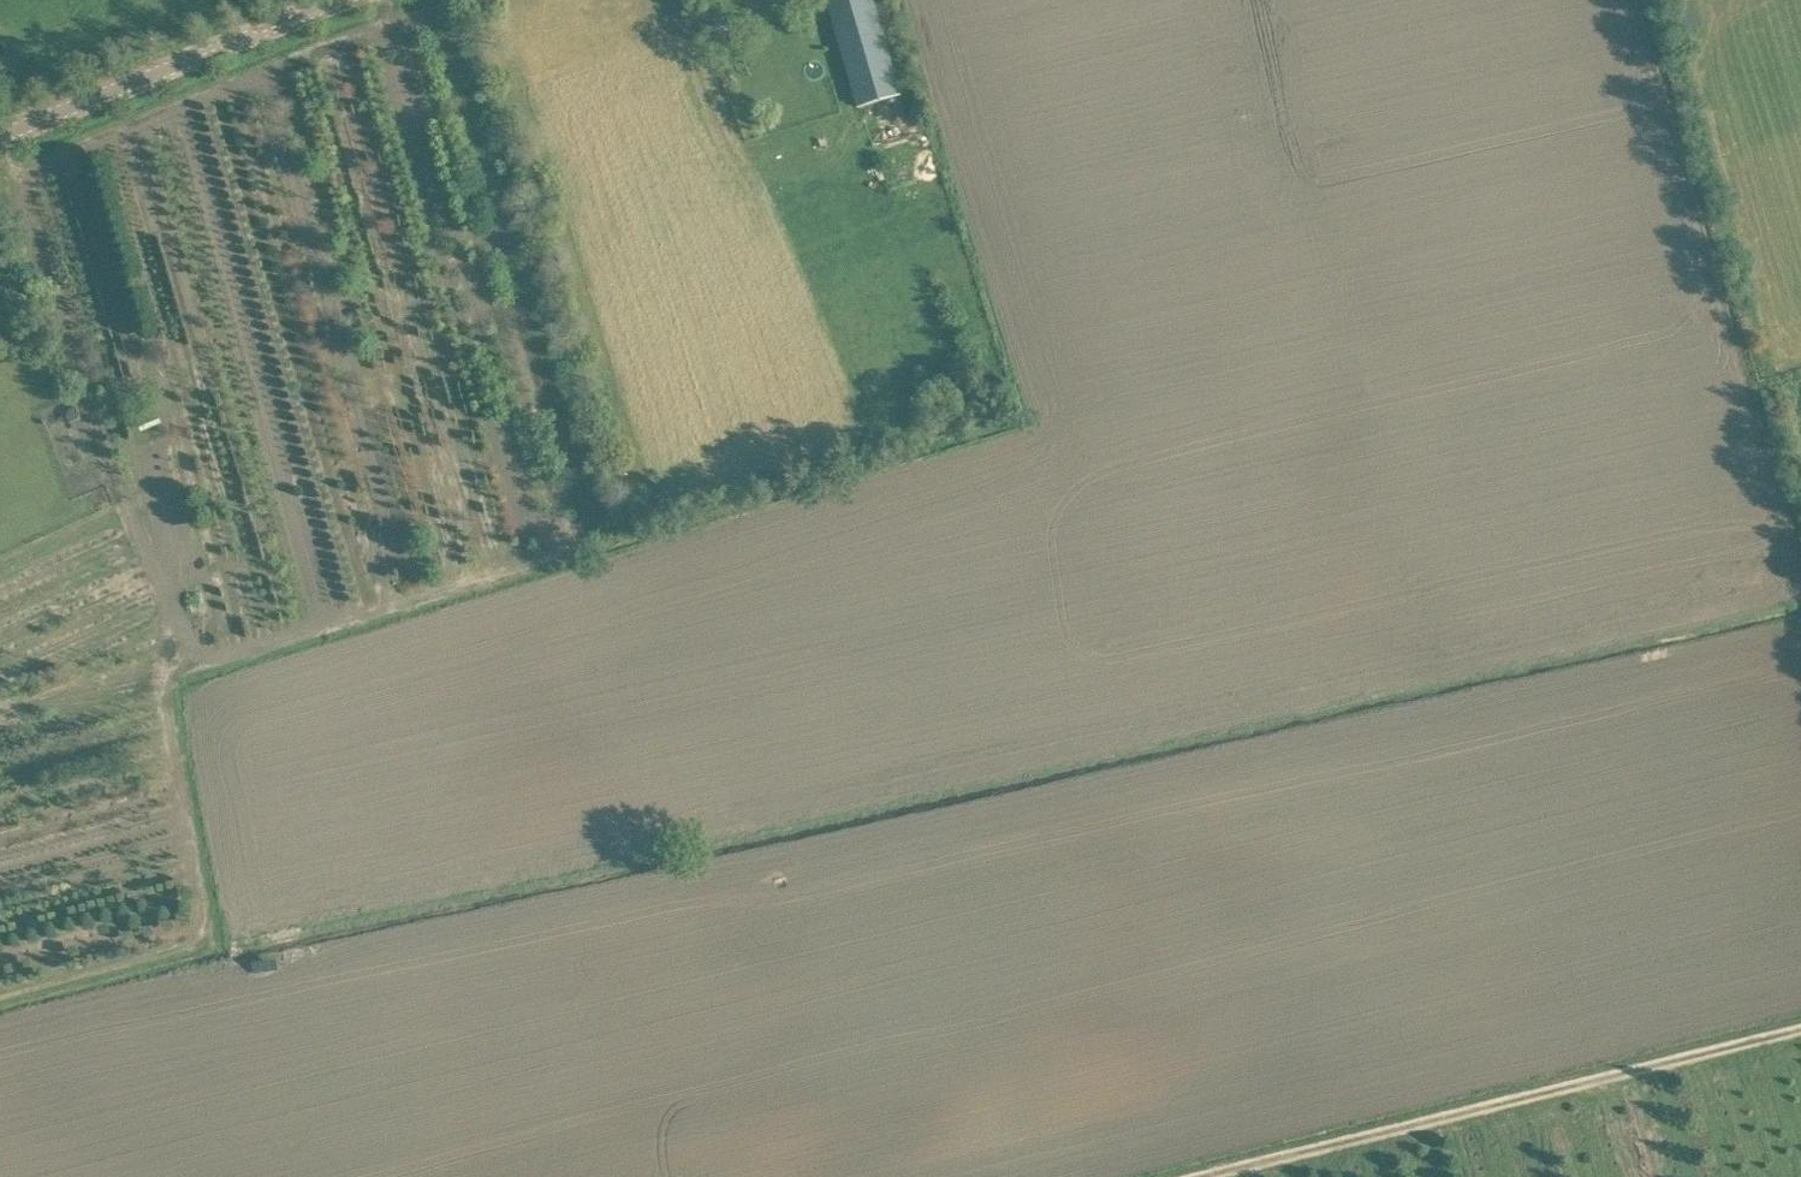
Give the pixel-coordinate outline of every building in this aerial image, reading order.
[(859,106),(900,94),(873,0),(830,0),(859,106)] [(8,59),(0,44),(0,64),(8,59)] [(70,409),(67,415),(69,422),(71,422),(80,418),(76,406),(70,409)]
